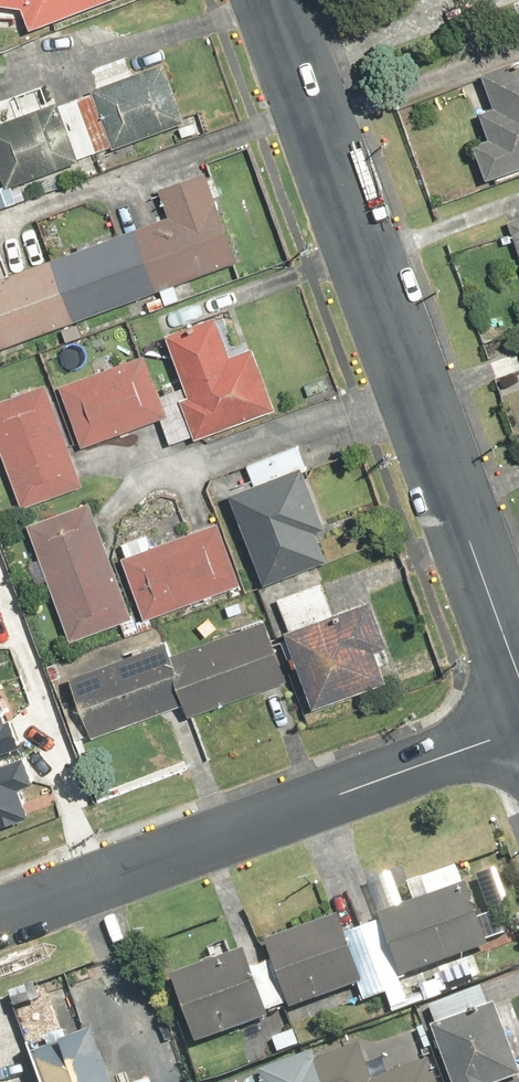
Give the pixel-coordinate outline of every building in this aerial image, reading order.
[(18,10),(27,31),(107,0),(0,0),(0,8),(18,10)] [(483,181),(518,168),(518,59),(478,74),(491,109),(477,114),(486,139),(470,145),(483,181)] [(56,107),(55,103),(0,123),(0,183),(2,190),(77,164),(75,160),(107,149),(108,152),(183,125),(162,65),(87,91),(88,95),(56,107)] [(235,263),(202,173),(156,189),(167,218),(0,279),(0,349),(235,263)] [(505,220),(518,260),(518,215),(505,220)] [(213,317),(162,335),(185,397),(175,401),(189,441),(273,410),(250,348),(228,356),(213,317)] [(142,355),(55,386),(77,448),(165,418),(142,355)] [(0,400),(0,462),(17,510),(80,488),(43,385),(0,400)] [(297,467),(225,495),(261,586),(324,561),(314,534),(322,531),(297,467)] [(86,502),(25,525),(68,642),(129,620),(86,502)] [(215,524),(119,559),(142,622),(238,588),(215,524)] [(282,632),(310,711),(384,684),(372,653),(384,648),(367,601),(282,632)] [(165,643),(67,678),(89,740),(179,708),(183,720),(285,683),(263,622),(169,655),(165,643)] [(20,741),(10,711),(5,712),(0,696),(0,747),(20,741)] [(0,758),(0,820),(36,808),(27,783),(35,780),(25,750),(0,758)] [(463,881),(374,912),(396,975),(485,944),(463,881)] [(241,949),(166,974),(192,1043),(264,1017),(262,1011),(285,1003),(286,1007),(359,983),(336,913),(261,938),(268,959),(247,966),(241,949)] [(427,1025),(448,1081),(495,1081),(518,1074),(492,1002),(427,1025)] [(427,1058),(371,1078),(358,1044),(315,1059),(312,1051),(257,1070),(261,1081),(436,1081),(427,1058)]
